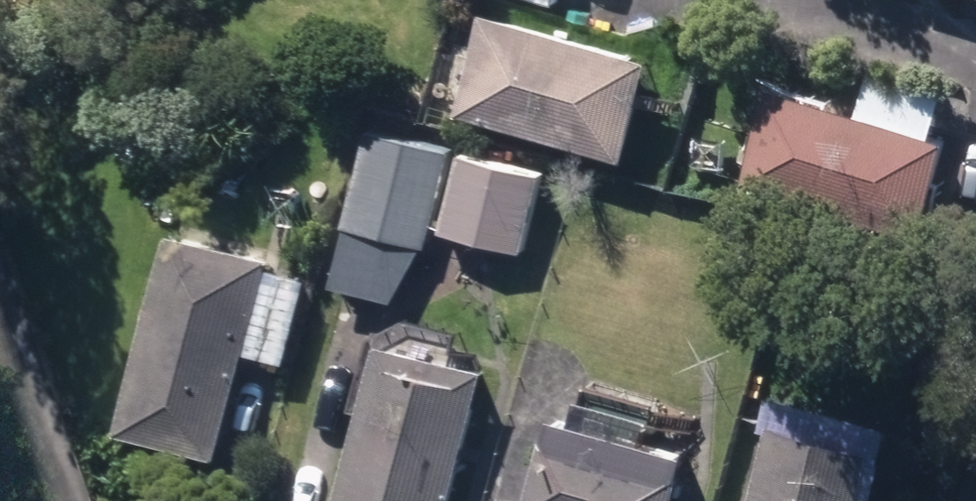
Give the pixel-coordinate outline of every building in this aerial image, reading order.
[(451,111),(620,157),(648,55),(478,10),(451,111)] [(735,177),(917,230),(945,136),(763,81),(735,177)] [(330,287),(394,301),(422,247),(427,248),(450,148),(366,129),(330,287)] [(440,232),(521,251),(539,172),(458,153),(440,232)] [(116,431),(215,458),(244,355),(281,364),(305,276),(268,265),(271,256),(171,229),(116,431)] [(484,366),(380,339),(337,500),(449,500),(484,366)] [(677,479),(673,479),(682,448),(639,435),(644,421),(575,402),(570,418),(549,413),(525,500),(672,500),(677,479)] [(872,442),(770,418),(751,500),(858,500),(872,442)]
